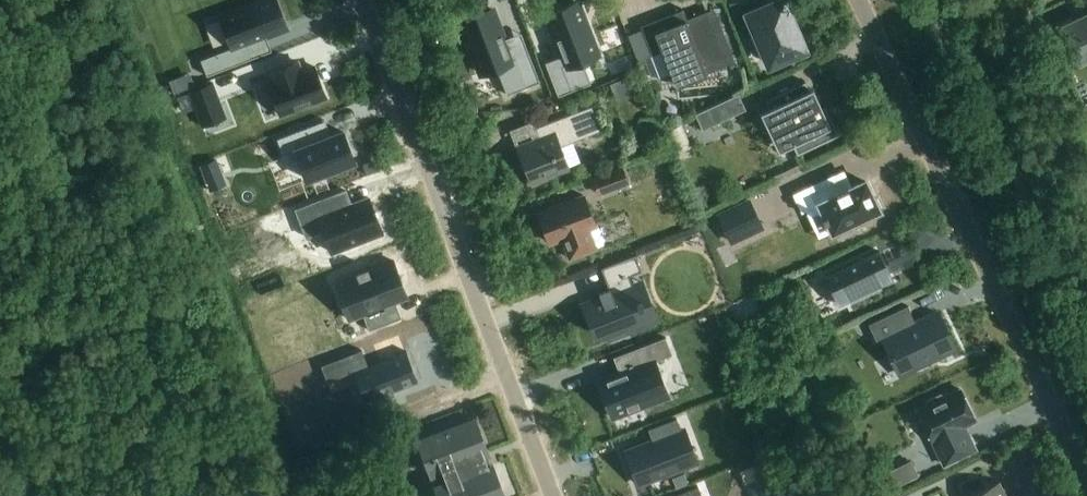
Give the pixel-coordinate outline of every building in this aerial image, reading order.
[(266,36),(285,29),(274,0),(263,0),(222,16),(234,47),(201,59),(207,75),(252,58),(246,44),(266,36)] [(765,9),(757,13),(752,1),(729,3),(745,39),(756,34),(766,59),(783,52),(785,58),(805,50),(788,10),(784,11),(779,0),(764,7),(765,9)] [(579,3),(545,15),(564,65),(549,71),(558,95),(591,83),(585,67),(583,68),(580,60),(598,53),(579,3)] [(494,10),(461,22),(480,73),(499,66),(502,72),(499,73),(507,95),(540,82),(529,53),(513,59),(505,38),(494,10)] [(662,52),(676,88),(707,76),(705,71),(731,61),(713,14),(707,16),(706,12),(674,24),(670,15),(641,26),(642,29),(652,56),(662,52)] [(1060,27),(1078,65),(1086,60),(1086,28),(1081,17),(1060,27)] [(642,29),(628,35),(638,61),(652,56),(642,29)] [(274,82),(269,84),(281,115),(326,97),(314,66),(303,71),(297,73),(294,63),(271,72),(274,82)] [(611,84),(617,98),(629,93),(623,79),(611,84)] [(213,82),(189,91),(202,126),(226,117),(213,82)] [(797,155),(839,135),(825,107),(816,112),(812,103),(815,102),(805,82),(765,100),(775,121),(782,118),(786,126),(784,127),(797,155)] [(452,101),(443,102),(444,115),(454,114),(452,101)] [(720,102),(696,114),(703,129),(727,117),(720,102)] [(536,128),(539,138),(517,146),(532,186),(548,180),(547,178),(569,170),(560,147),(601,131),(592,106),(536,128)] [(317,123),(276,139),(282,155),(293,151),(306,184),(355,165),(343,132),(323,140),(317,123)] [(211,190),(225,184),(216,160),(202,165),(201,165),(211,190)] [(374,160),(362,165),(366,174),(378,170),(374,160)] [(592,177),(599,195),(630,183),(623,165),(592,177)] [(841,171),(792,194),(801,213),(806,211),(819,205),(832,233),(837,230),(839,235),(854,228),(851,223),(880,210),(866,181),(850,188),(841,171)] [(346,191),(296,210),(306,237),(323,231),(332,253),(382,233),(369,198),(351,205),(346,191)] [(595,226),(583,196),(538,213),(550,243),(562,239),(570,259),(595,249),(588,229),(595,226)] [(751,201),(718,216),(730,240),(762,225),(751,201)] [(402,231),(390,235),(394,246),(406,241),(402,231)] [(839,305),(893,280),(879,252),(825,277),(839,305)] [(601,297),(583,304),(595,334),(606,330),(609,338),(627,331),(624,323),(645,315),(641,306),(643,305),(640,298),(638,299),(632,283),(629,276),(641,271),(635,255),(601,268),(609,288),(599,292),(601,297)] [(357,275),(334,284),(348,320),(362,315),(368,331),(401,318),(395,302),(407,297),(393,261),(368,271),(368,269),(356,273),(357,275)] [(899,374),(954,347),(938,312),(915,323),(907,305),(867,323),(877,344),(884,341),(899,374)] [(609,389),(603,391),(613,418),(668,397),(655,361),(672,354),(666,338),(614,357),(620,373),(605,379),(609,389)] [(383,345),(342,359),(348,376),(373,367),(385,398),(438,379),(426,348),(389,361),(383,345)] [(927,406),(917,410),(944,465),(975,450),(968,434),(966,436),(962,427),(976,421),(960,389),(943,398),(941,394),(925,402),(927,406)] [(653,441),(625,452),(638,484),(684,467),(674,442),(683,438),(676,419),(648,430),(653,441)] [(431,477),(442,472),(447,485),(436,489),(439,495),(505,495),(494,467),(489,469),(484,456),(489,454),(476,422),(418,444),(431,477)] [(886,474),(874,480),(880,494),(918,475),(911,462),(886,474)] [(683,474),(674,477),(678,488),(687,485),(683,474)] [(999,482),(971,495),(1006,495),(999,482)] [(698,486),(672,495),(701,495),(698,486)]
